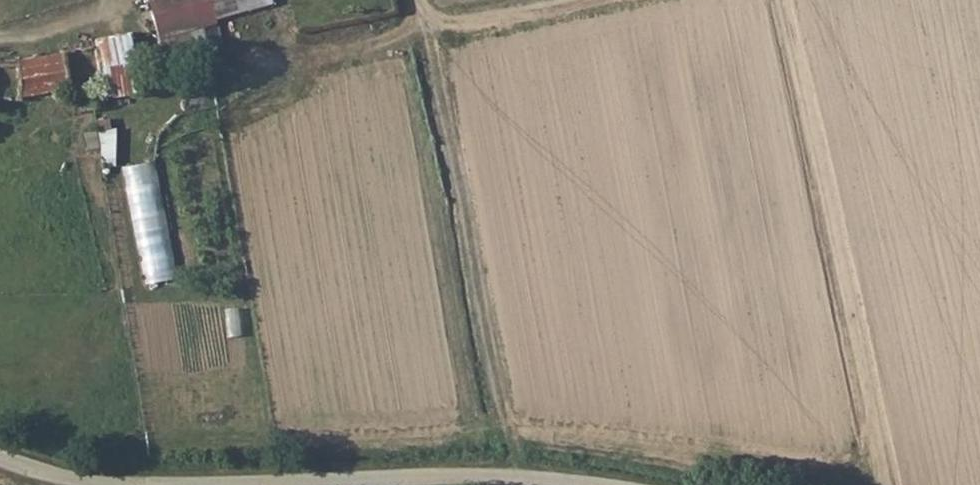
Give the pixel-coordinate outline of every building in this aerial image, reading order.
[(217,0),(152,0),(160,36),(223,18),(222,15),(217,0)] [(222,15),(272,0),(217,0),(222,15)] [(71,51),(74,90),(107,85),(101,47),(71,51)] [(74,90),(71,51),(29,57),(0,59),(0,99),(23,98),(23,94),(74,90)] [(105,166),(119,167),(119,132),(90,131),(90,151),(105,152),(105,166)] [(164,162),(131,166),(145,285),(178,281),(164,162)]
